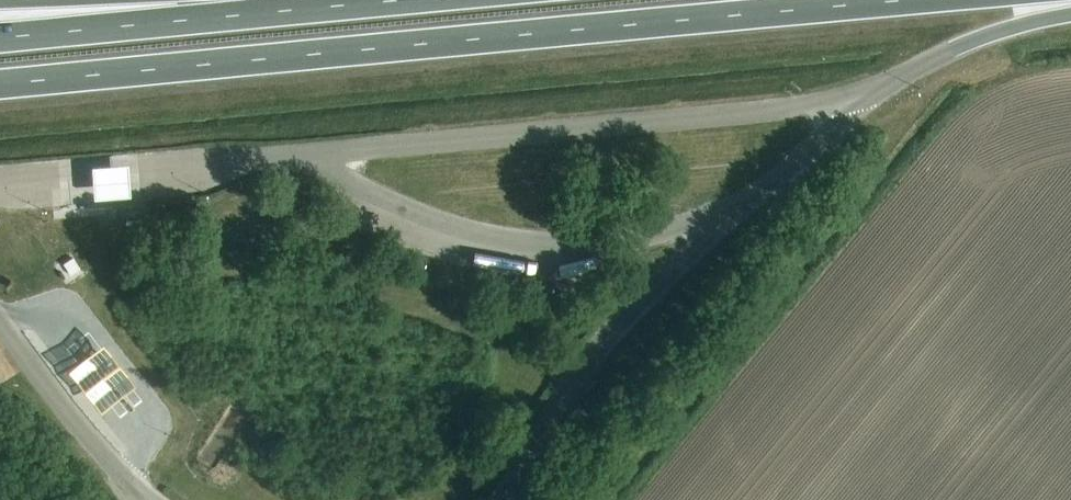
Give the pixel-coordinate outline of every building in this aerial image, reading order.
[(128,169),(92,171),(95,203),(130,201),(128,169)] [(100,331),(66,356),(100,400),(134,375),(100,331)]
